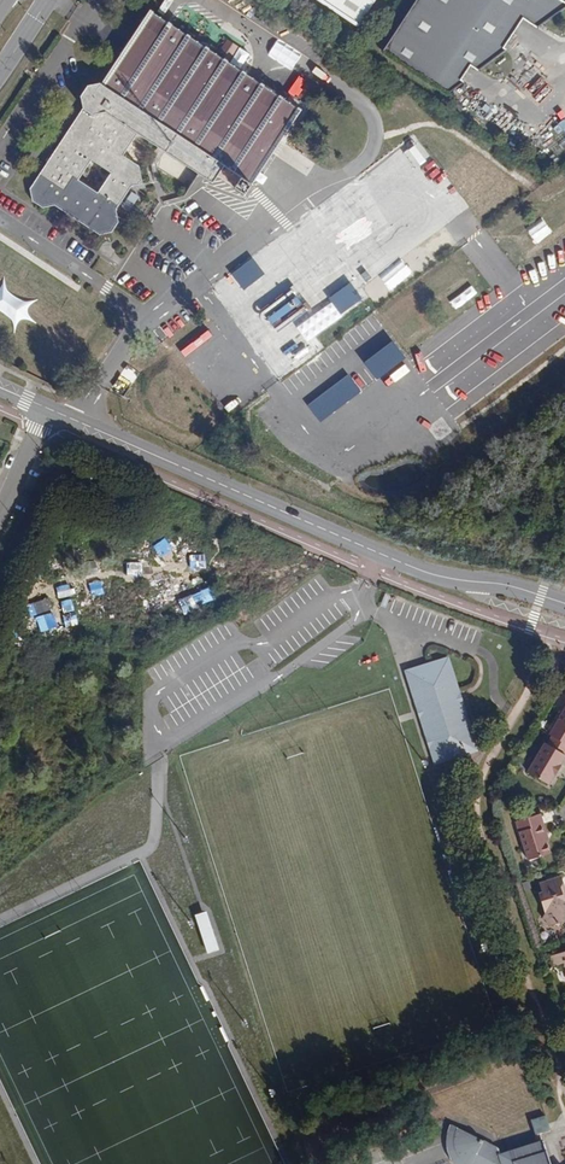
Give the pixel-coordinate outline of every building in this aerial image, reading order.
[(357,27),(375,0),(316,0),(357,27)] [(447,94),(464,82),(460,79),(470,65),(478,71),(506,50),(503,47),(523,19),(537,29),(564,11),(564,0),(416,0),(382,51),(447,94)] [(301,111),(148,10),(101,83),(87,86),(80,97),(83,109),(88,112),(85,117),(79,114),(29,189),(32,201),(42,207),(54,205),(58,199),(66,205),(62,211),(99,235),(112,232),(118,223),(114,211),(132,186),(142,184),(138,166),(123,156),(138,134),(198,174),(202,169),(208,173),(204,178),(212,183),(223,166),(240,177),(250,184),(252,185),(301,111)] [(236,47),(227,41),(219,53),(228,59),(236,47)] [(85,117),(88,112),(83,109),(79,114),(85,117)] [(208,173),(202,169),(198,174),(204,178),(208,173)] [(244,193),(250,184),(240,177),(234,187),(244,193)] [(66,205),(58,199),(54,205),(62,211),(66,205)] [(397,343),(365,362),(376,381),(408,361),(397,343)] [(321,423),(363,392),(350,375),(308,406),(321,423)] [(446,657),(404,670),(433,763),(476,749),(446,657)] [(551,735),(564,744),(564,705),(548,733),(551,735)] [(551,735),(546,743),(543,741),(526,771),(551,785),(557,775),(558,776),(564,767),(563,766),(564,762),(564,744),(551,735)] [(555,831),(558,829),(552,809),(516,821),(528,860),(561,849),(555,831)] [(560,877),(540,884),(542,893),(538,894),(545,913),(542,918),(559,925),(560,921),(564,920),(564,893),(560,877)] [(550,956),(554,966),(564,963),(564,967),(564,951),(550,956)] [(534,1137),(540,1135),(540,1134),(550,1132),(548,1124),(547,1125),(545,1118),(530,1122),(534,1137)] [(543,1144),(499,1157),(497,1152),(451,1126),(449,1131),(447,1149),(453,1148),(456,1155),(450,1157),(458,1163),(549,1163),(543,1144)] [(453,1148),(447,1149),(450,1157),(456,1155),(453,1148)]
